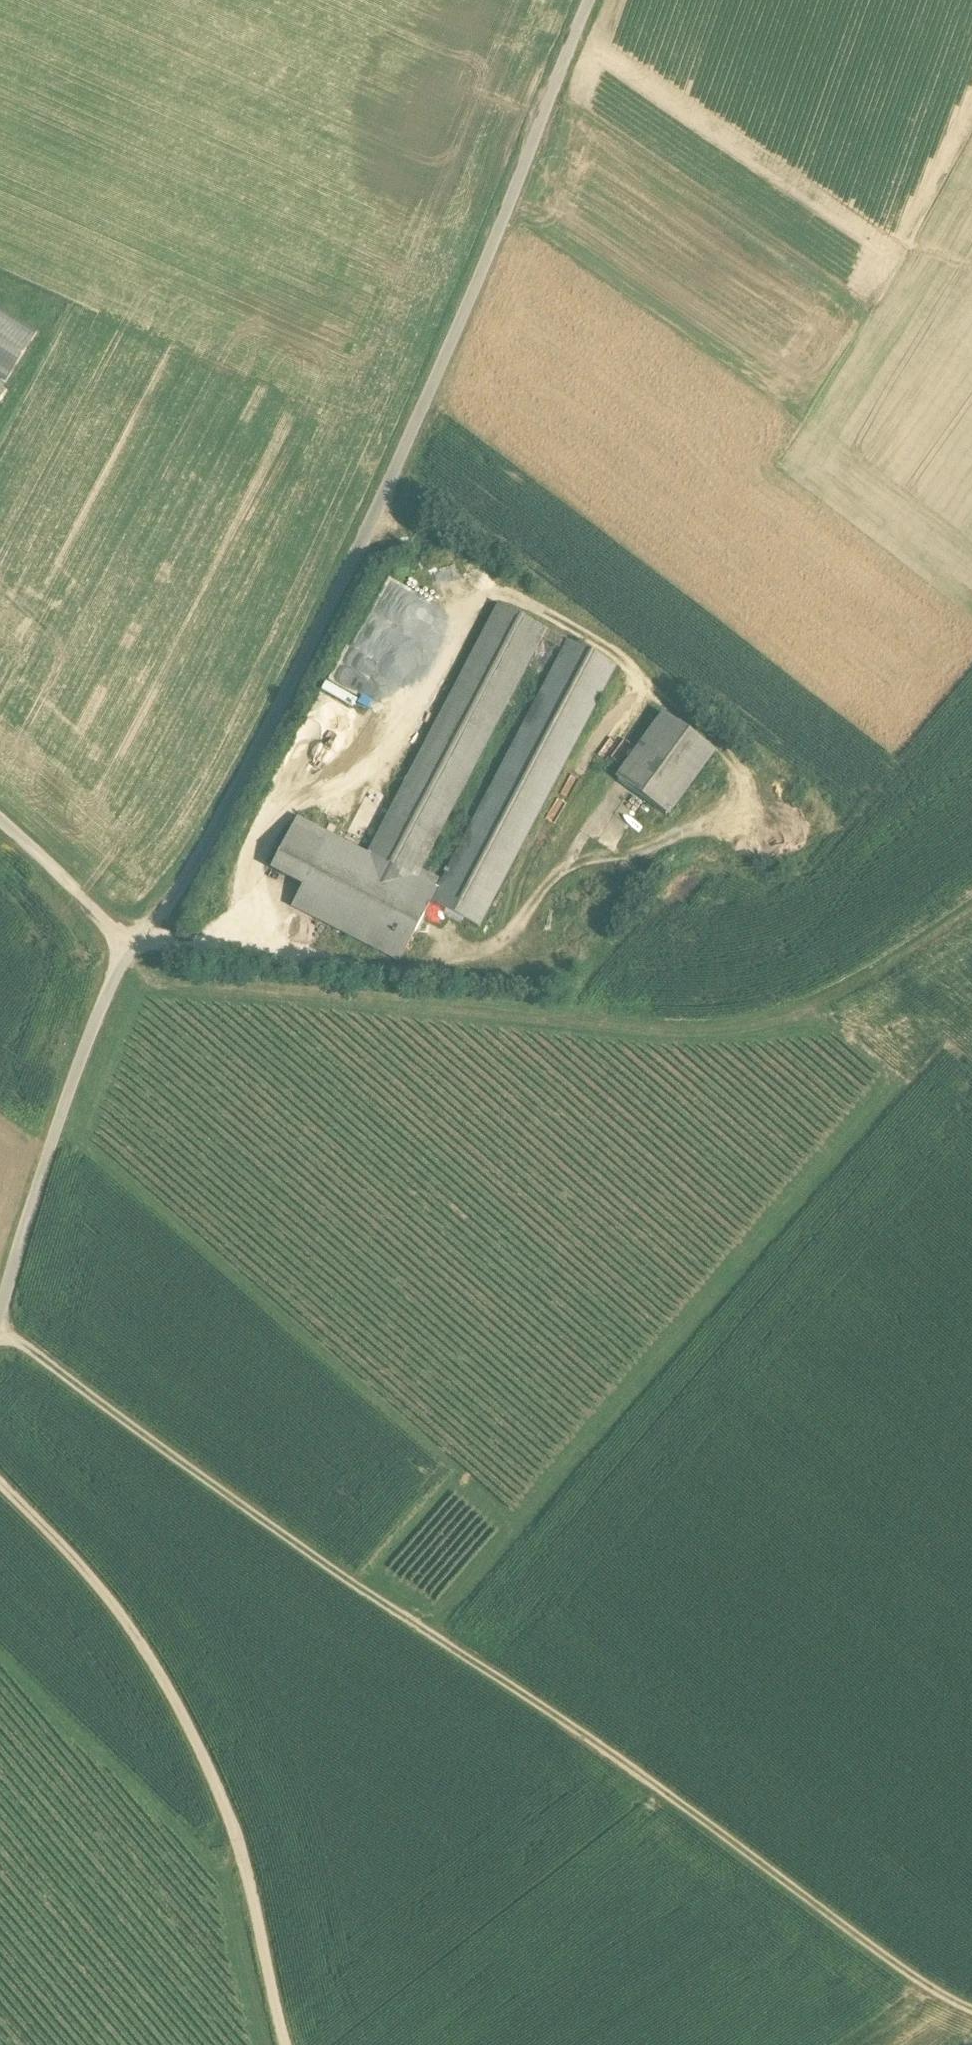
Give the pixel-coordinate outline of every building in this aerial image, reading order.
[(4,394),(35,344),(0,322),(0,391),(4,394)] [(543,640),(494,615),(365,864),(295,828),(269,878),(301,894),(289,917),(396,972),(427,913),(476,938),(613,676),(563,650),(439,890),(419,879),(543,640)] [(317,718),(353,719),(353,708),(317,707),(317,718)] [(659,722),(612,787),(665,826),(713,761),(659,722)]
